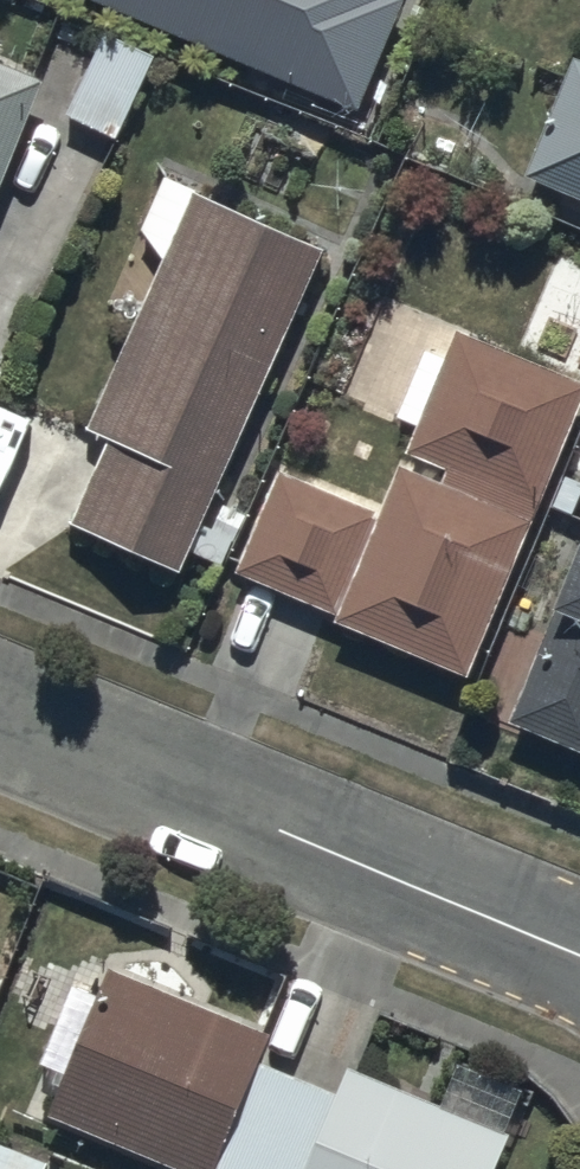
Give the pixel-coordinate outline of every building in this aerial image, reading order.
[(354,105),(398,0),(100,0),(354,105)] [(155,49),(106,27),(68,110),(117,133),(155,49)] [(47,69),(0,50),(0,186),(47,69)] [(571,53),(522,172),(579,196),(579,57),(571,53)] [(116,426),(73,516),(180,564),(325,239),(201,184),(90,415),(116,426)] [(331,615),(468,669),(579,398),(579,379),(456,323),(407,448),(446,463),(444,476),(395,460),(331,615)] [(507,710),(579,743),(579,540),(556,597),(507,710)] [(47,1108),(191,1168),(213,1168),(276,1024),(110,960),(47,1108)] [(507,1126),(350,1062),(339,1087),(303,1168),(489,1168),(507,1126)] [(0,1136),(0,1168),(42,1168),(47,1157),(0,1136)]
